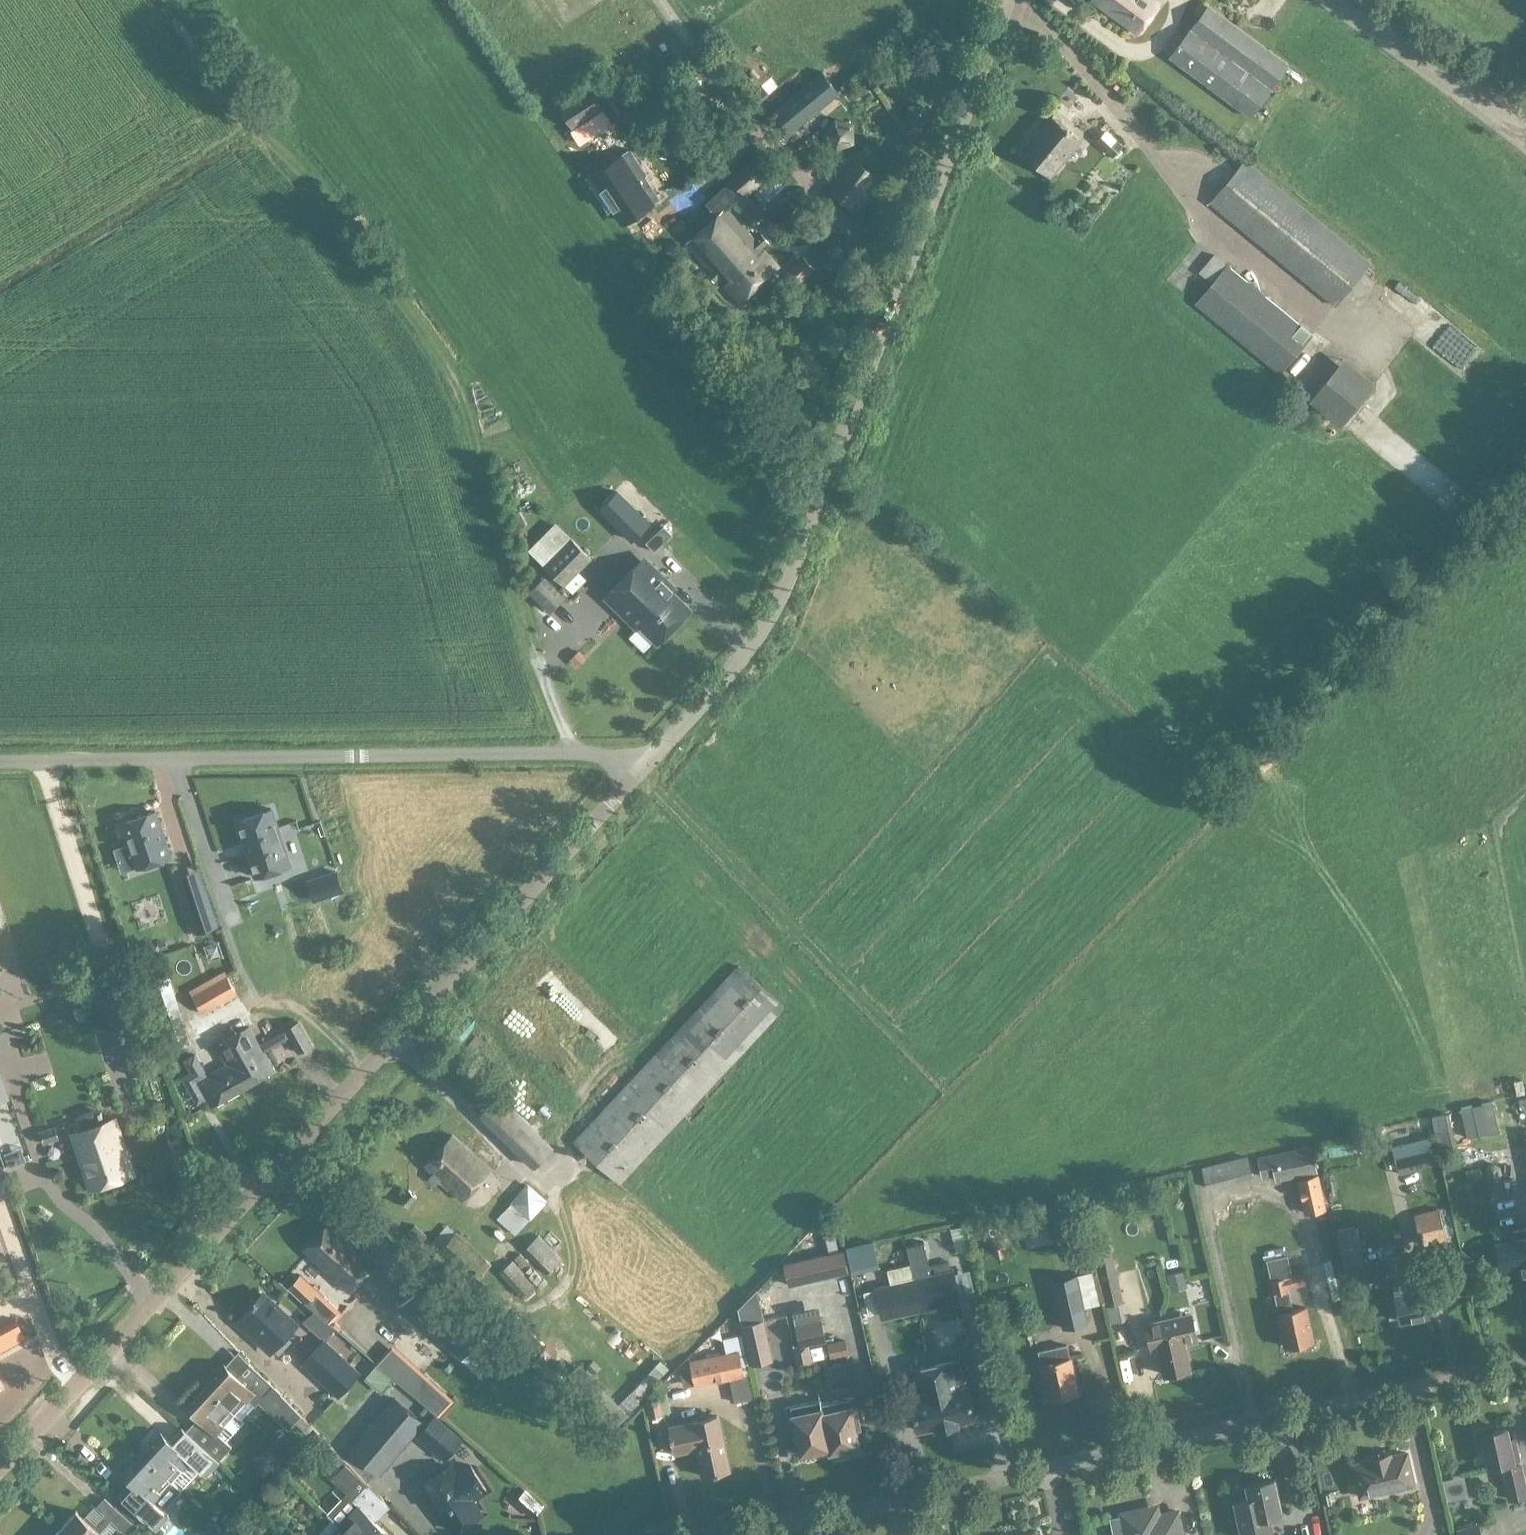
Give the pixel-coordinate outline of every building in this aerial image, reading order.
[(1158,2),(1155,0),(1093,0),(1137,32),(1158,2)] [(1250,116),(1289,64),(1208,3),(1169,56),(1250,116)] [(770,111),(789,134),(839,92),(821,70),(770,111)] [(573,128),(602,109),(588,87),(559,106),(573,128)] [(1050,174),(1079,140),(1051,117),(1023,151),(1050,174)] [(757,153),(730,178),(732,180),(744,193),(747,196),(774,172),(757,153)] [(623,221),(658,197),(643,174),(634,180),(620,158),(593,175),(623,221)] [(830,191),(852,207),(876,174),(854,158),(830,191)] [(1334,306),(1370,263),(1245,159),(1209,202),(1334,306)] [(775,179),(747,198),(752,205),(780,186),(775,179)] [(706,203),(718,216),(726,208),(744,193),(732,180),(706,203)] [(783,216),(799,234),(812,222),(797,204),(783,216)] [(739,300),(778,266),(726,208),(718,216),(688,243),(739,300)] [(791,270),(799,278),(814,264),(806,255),(791,270)] [(1211,283),(1195,303),(1280,374),(1282,375),(1314,335),(1227,264),(1211,283)] [(1373,404),(1380,393),(1365,385),(1359,396),(1373,404)] [(1422,482),(1424,496),(1441,493),(1439,479),(1422,482)] [(618,492),(601,509),(631,538),(648,521),(618,492)] [(571,536),(543,566),(564,585),(592,557),(571,536)] [(650,568),(641,560),(609,592),(618,601),(614,605),(638,628),(642,624),(659,641),(691,608),(674,592),(678,588),(654,564),(650,568)] [(591,561),(562,591),(578,605),(590,592),(583,586),(599,569),(591,561)] [(543,575),(529,589),(544,604),(550,611),(565,596),(543,575)] [(579,650),(569,659),(578,667),(587,657),(579,650)] [(237,819),(245,843),(247,842),(250,851),(248,852),(256,876),(290,865),(271,808),(237,819)] [(138,866),(170,856),(155,810),(123,821),(130,842),(138,866)] [(138,866),(130,842),(114,847),(122,871),(138,866)] [(184,896),(206,889),(199,866),(177,874),(184,896)] [(206,889),(184,896),(195,932),(218,925),(206,889)] [(738,963),(572,1140),(620,1183),(785,1006),(738,963)] [(237,992),(227,975),(192,995),(202,1012),(237,992)] [(567,987),(550,1003),(578,1032),(595,1016),(567,987)] [(313,1044),(299,1020),(284,1028),(289,1037),(298,1052),(313,1044)] [(250,1084),(275,1070),(264,1052),(259,1042),(249,1025),(216,1045),(223,1058),(232,1053),(235,1058),(240,1056),(244,1062),(240,1064),(250,1084)] [(284,1028),(259,1042),(264,1052),(289,1037),(284,1028)] [(232,1053),(223,1058),(226,1063),(207,1074),(195,1052),(184,1058),(191,1071),(206,1098),(211,1106),(250,1084),(240,1064),(244,1062),(240,1056),(235,1058),(232,1053)] [(556,1063),(547,1072),(558,1084),(567,1076),(556,1063)] [(10,1096),(0,1067),(0,1099),(10,1096)] [(206,1098),(191,1071),(182,1076),(197,1103),(206,1098)] [(82,1128),(72,1132),(91,1186),(134,1171),(116,1117),(104,1121),(100,1111),(96,1112),(95,1109),(81,1113),(82,1116),(79,1118),(82,1128)] [(6,1141),(21,1137),(14,1114),(0,1118),(0,1119),(6,1141)] [(44,1141),(59,1136),(55,1125),(40,1130),(44,1141)] [(491,1168),(453,1133),(424,1165),(462,1199),(491,1168)] [(1396,1146),(1392,1147),(1398,1166),(1399,1173),(1411,1171),(1409,1163),(1433,1157),(1428,1138),(1417,1141),(1396,1146)] [(1290,1239),(1325,1231),(1307,1153),(1272,1161),(1290,1239)] [(1230,1159),(1202,1166),(1207,1186),(1244,1177),(1239,1158),(1230,1161),(1230,1159)] [(1498,1167),(1494,1164),(1490,1165),(1487,1169),(1492,1189),(1502,1186),(1498,1167)] [(408,1206),(417,1197),(408,1189),(399,1198),(408,1206)] [(533,1192),(500,1226),(519,1244),(551,1210),(533,1192)] [(1421,1246),(1447,1239),(1439,1207),(1413,1213),(1421,1246)] [(1123,1301),(1109,1238),(1103,1209),(1085,1213),(1092,1242),(1105,1304),(1123,1301)] [(331,1221),(303,1251),(349,1291),(376,1262),(331,1221)] [(415,1224),(407,1232),(416,1240),(424,1232),(415,1224)] [(485,1258),(447,1224),(431,1243),(439,1249),(442,1246),(479,1279),(492,1264),(485,1258)] [(1358,1244),(1354,1227),(1337,1230),(1341,1247),(1358,1244)] [(1514,1240),(1519,1263),(1520,1263),(1525,1288),(1525,1227),(1512,1231),(1514,1240)] [(535,1231),(525,1241),(528,1245),(524,1249),(548,1272),(562,1258),(539,1234),(538,1234),(535,1231)] [(1502,1267),(1519,1263),(1514,1240),(1497,1244),(1502,1267)] [(890,1284),(875,1288),(880,1309),(881,1312),(899,1308),(898,1301),(917,1297),(919,1303),(920,1303),(938,1299),(936,1293),(956,1288),(957,1288),(954,1272),(953,1270),(932,1275),(924,1241),(906,1245),(910,1263),(914,1279),(891,1284),(890,1284)] [(1002,1245),(993,1247),(995,1256),(1005,1254),(1002,1245)] [(849,1271),(843,1249),(784,1262),(789,1285),(849,1271)] [(949,1250),(950,1265),(965,1264),(964,1249),(949,1250)] [(1359,1249),(1342,1252),(1346,1270),(1363,1266),(1359,1249)] [(1167,1257),(1170,1273),(1181,1271),(1179,1255),(1167,1257)] [(513,1260),(499,1272),(522,1296),(535,1284),(513,1260)] [(299,1271),(287,1285),(314,1309),(315,1308),(332,1323),(343,1312),(320,1291),(321,1290),(299,1271)] [(430,1271),(401,1303),(459,1356),(489,1324),(430,1271)] [(1077,1273),(1051,1279),(1062,1329),(1088,1323),(1077,1273)] [(1424,1290),(1422,1290),(1420,1279),(1392,1285),(1400,1321),(1429,1315),(1424,1290)] [(1190,1296),(1188,1280),(1174,1282),(1176,1298),(1190,1296)] [(1096,1281),(1081,1285),(1090,1317),(1105,1312),(1096,1281)] [(757,1288),(738,1308),(742,1329),(743,1333),(750,1364),(773,1358),(757,1288)] [(1269,1308),(1266,1309),(1274,1344),(1292,1340),(1293,1344),(1308,1341),(1307,1337),(1325,1333),(1317,1298),(1314,1298),(1312,1290),(1267,1300),(1269,1308)] [(236,1321),(270,1352),(298,1321),(264,1291),(236,1321)] [(875,1323),(883,1321),(877,1299),(869,1301),(875,1323)] [(799,1345),(826,1340),(819,1305),(792,1310),(799,1345)] [(1168,1318),(1180,1370),(1189,1368),(1184,1343),(1197,1340),(1191,1313),(1168,1318)] [(1180,1370),(1168,1318),(1146,1323),(1151,1346),(1158,1345),(1164,1373),(1180,1370)] [(27,1337),(19,1321),(1,1329),(0,1328),(0,1350),(27,1337)] [(726,1352),(689,1360),(690,1365),(694,1384),(695,1386),(729,1379),(734,1402),(755,1397),(754,1390),(748,1364),(750,1364),(743,1333),(740,1334),(739,1334),(723,1338),(726,1352)] [(323,1337),(302,1361),(338,1394),(359,1371),(323,1337)] [(807,1356),(833,1350),(831,1341),(804,1347),(807,1356)] [(1078,1392),(1070,1357),(1067,1343),(1038,1350),(1049,1399),(1078,1392)] [(470,1372),(486,1385),(503,1363),(488,1351),(470,1372)] [(933,1364),(947,1426),(958,1424),(957,1421),(975,1417),(968,1385),(963,1386),(957,1358),(933,1364)] [(230,1369),(211,1390),(233,1411),(250,1393),(259,1401),(289,1429),(302,1415),(280,1392),(281,1392),(249,1362),(237,1375),(230,1369)] [(947,1426),(933,1364),(910,1369),(916,1397),(911,1398),(918,1429),(936,1425),(937,1428),(947,1426)] [(651,1389),(660,1376),(647,1368),(638,1381),(651,1389)] [(381,1370),(372,1378),(381,1389),(390,1381),(381,1370)] [(671,1411),(665,1380),(649,1397),(649,1401),(646,1402),(649,1418),(662,1415),(661,1412),(671,1411)] [(187,1431),(186,1432),(218,1461),(232,1446),(224,1439),(215,1431),(233,1411),(211,1390),(191,1411),(198,1418),(187,1431)] [(820,1398),(831,1450),(859,1444),(859,1445),(860,1444),(860,1443),(855,1420),(859,1419),(854,1395),(821,1402),(821,1398),(820,1398)] [(397,1396),(366,1432),(393,1456),(425,1419),(397,1396)] [(831,1450),(820,1398),(787,1405),(792,1429),(796,1429),(800,1451),(800,1452),(800,1453),(801,1453),(801,1452),(829,1446),(830,1449),(829,1450),(830,1451),(831,1451),(831,1450)] [(696,1449),(702,1475),(731,1468),(726,1442),(723,1443),(717,1414),(669,1425),(675,1453),(696,1449)] [(417,1435),(445,1459),(463,1439),(434,1415),(417,1435)] [(1525,1495),(1525,1485),(1516,1439),(1509,1441),(1506,1428),(1494,1431),(1493,1425),(1475,1429),(1480,1452),(1486,1451),(1489,1466),(1502,1463),(1510,1499),(1525,1495)] [(160,1431),(141,1452),(170,1479),(189,1458),(201,1469),(207,1474),(219,1462),(218,1461),(186,1432),(187,1431),(182,1426),(169,1439),(160,1431)] [(393,1456),(366,1432),(352,1448),(380,1471),(393,1456)] [(960,1437),(962,1450),(990,1447),(989,1433),(960,1437)] [(130,1481),(118,1494),(123,1498),(140,1514),(156,1530),(169,1516),(162,1511),(182,1490),(181,1490),(178,1486),(170,1479),(141,1452),(122,1473),(130,1481)] [(1370,1461),(1352,1464),(1359,1496),(1413,1485),(1406,1452),(1389,1456),(1389,1454),(1369,1458),(1370,1461)] [(350,1534),(387,1534),(389,1533),(376,1521),(390,1506),(346,1463),(332,1477),(347,1492),(327,1512),(340,1524),(339,1525),(350,1534)] [(421,1485),(432,1502),(436,1499),(442,1510),(441,1510),(454,1530),(481,1512),(472,1498),(486,1489),(469,1464),(455,1473),(450,1465),(421,1485)] [(1246,1485),(1249,1499),(1235,1502),(1242,1534),(1249,1534),(1270,1530),(1267,1515),(1281,1512),(1273,1479),(1246,1485)] [(66,1534),(99,1534),(102,1532),(100,1531),(111,1520),(124,1532),(133,1522),(105,1497),(96,1506),(105,1514),(96,1523),(86,1515),(84,1517),(76,1509),(59,1528),(66,1534)] [(1370,1506),(1373,1517),(1387,1514),(1384,1502),(1370,1506)] [(1125,1534),(1182,1534),(1177,1510),(1158,1514),(1157,1511),(1149,1512),(1148,1506),(1120,1512),(1125,1534)] [(339,1525),(330,1534),(350,1534),(339,1525)]
